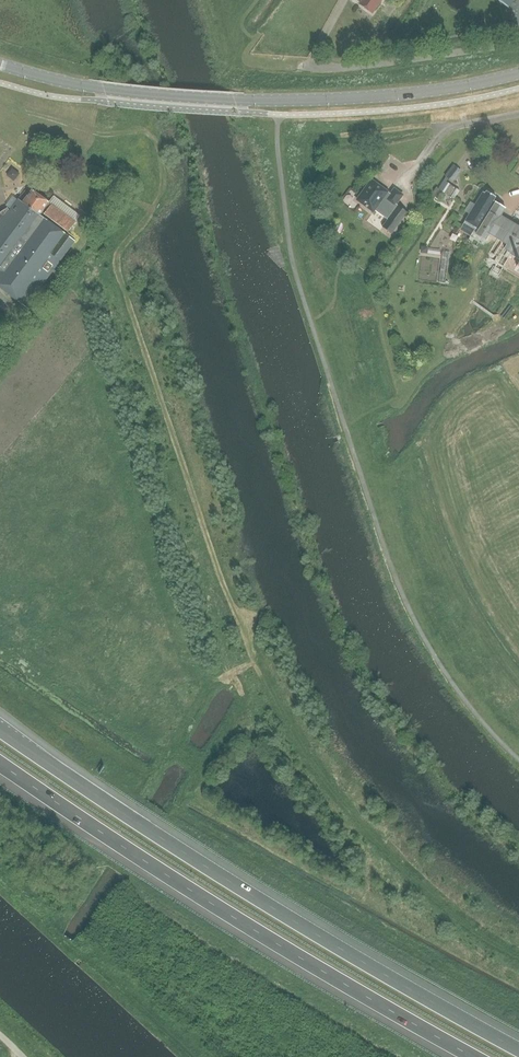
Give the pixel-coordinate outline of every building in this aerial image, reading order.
[(382,0),(363,0),(362,1),(360,4),(372,13),(382,0)] [(510,4),(508,7),(509,8),(515,0),(505,0),(510,4)] [(456,164),(447,176),(456,182),(464,170),(456,164)] [(11,178),(18,179),(19,169),(12,168),(11,178)] [(446,177),(438,190),(451,198),(456,189),(446,182),(448,179),(446,177)] [(377,211),(387,198),(388,199),(387,201),(396,207),(404,196),(395,190),(391,196),(389,194),(390,193),(372,180),(357,201),(374,214),(377,211)] [(25,307),(73,240),(39,215),(41,212),(48,203),(31,191),(22,204),(18,201),(11,210),(10,211),(9,213),(7,212),(2,218),(0,217),(0,288),(25,307)] [(480,230),(496,203),(494,201),(496,197),(487,192),(486,194),(483,192),(466,221),(480,230)] [(387,198),(377,211),(390,220),(398,209),(396,207),(387,201),(388,199),(387,198)] [(48,203),(41,212),(68,232),(75,223),(48,203)] [(480,230),(476,235),(486,241),(489,235),(506,246),(504,250),(511,254),(510,255),(518,261),(518,228),(501,216),(505,208),(496,203),(480,230)] [(390,220),(383,229),(392,235),(408,214),(399,207),(398,209),(390,220)] [(438,282),(448,282),(448,266),(441,266),(440,277),(438,277),(438,282)]
